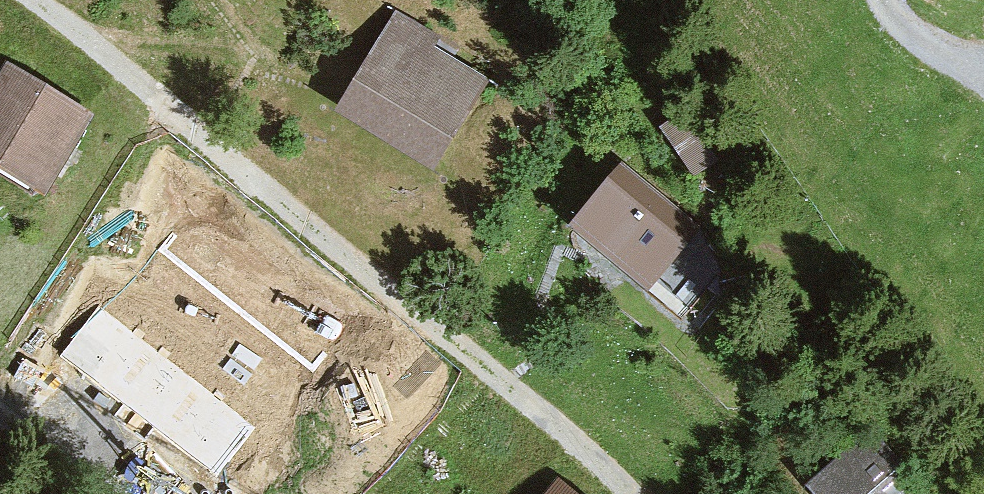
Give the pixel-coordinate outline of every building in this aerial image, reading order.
[(438,41),(405,21),(357,101),(390,121),(396,112),(443,140),(478,81),(431,53),(438,41)] [(1,73),(0,75),(0,162),(43,187),(82,120),(1,73)] [(698,230),(625,169),(580,222),(653,284),(698,230)] [(873,443),(822,488),(828,493),(918,493),(873,443)]
